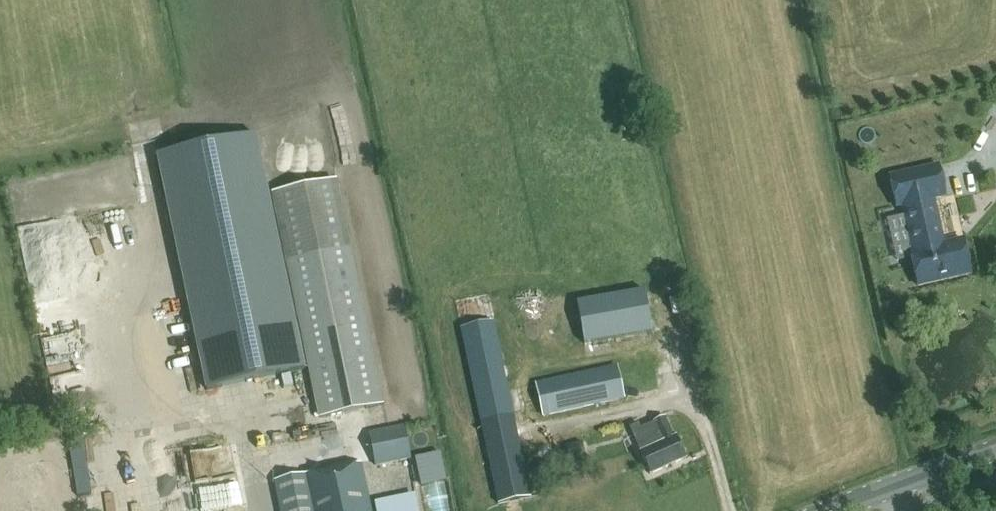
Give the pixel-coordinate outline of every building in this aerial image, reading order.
[(305,370),(255,135),(157,155),(206,391),(305,370)] [(933,198),(946,196),(939,165),(890,176),(897,207),(903,205),(913,250),(910,251),(918,285),(971,273),(963,239),(944,243),(933,198)] [(384,405),(336,180),(272,194),(319,419),(384,405)] [(651,332),(644,291),(577,302),(583,344),(651,332)] [(461,330),(498,504),(531,497),(494,323),(461,330)] [(602,370),(535,384),(543,417),(609,402),(602,370)] [(651,474),(686,458),(676,436),(674,437),(665,417),(653,422),(653,423),(640,429),(638,424),(630,427),(632,432),(641,452),(651,474)] [(411,460),(404,426),(369,432),(375,466),(411,460)] [(422,459),(428,487),(444,484),(440,467),(437,468),(434,456),(422,459)] [(363,463),(275,482),(282,510),(373,510),(363,463)]
